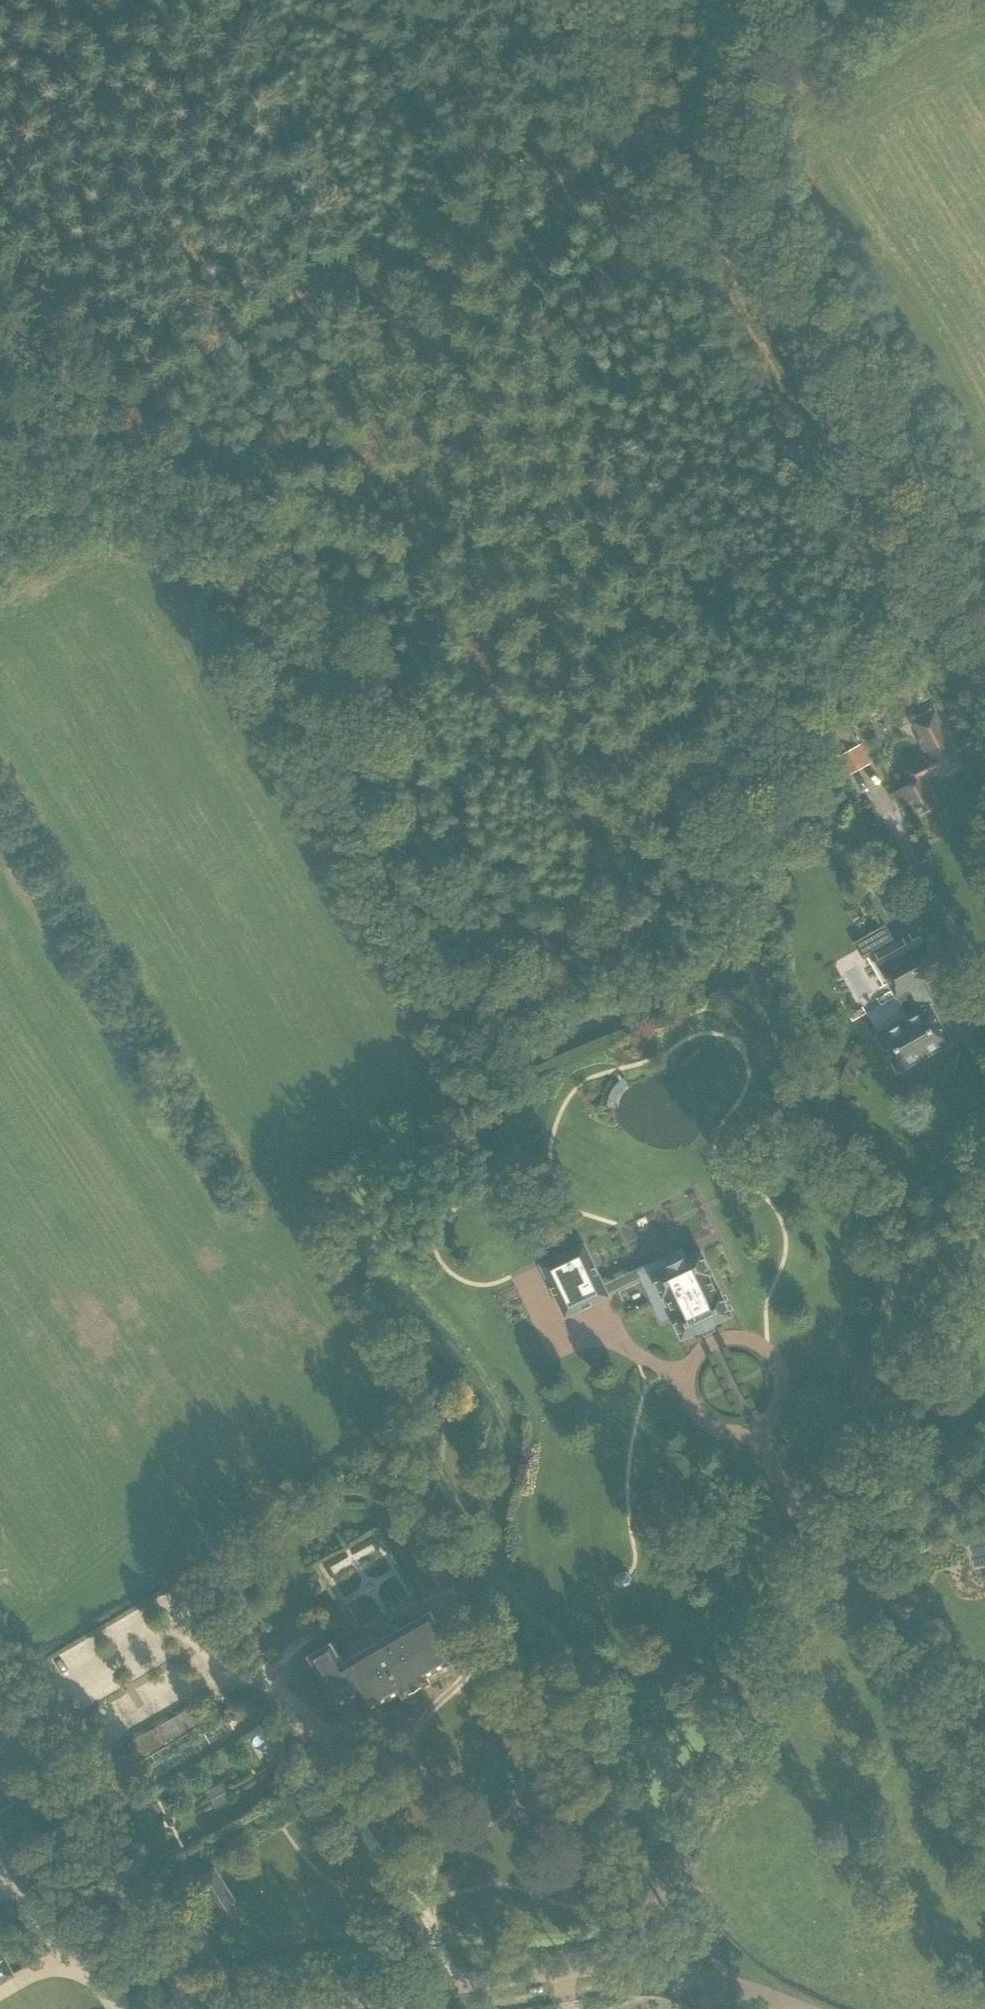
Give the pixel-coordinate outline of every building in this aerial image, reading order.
[(941,776),(962,765),(955,752),(958,751),(946,728),(943,729),(934,712),(913,723),(921,738),(918,739),(924,751),(927,750),(931,758),(906,771),(912,783),(895,792),(902,806),(911,802),(919,816),(939,805),(925,778),(938,771),(941,776)] [(847,774),(868,763),(859,745),(838,756),(847,774)] [(871,884),(891,920),(911,909),(891,873),(871,884)] [(910,990),(922,1011),(930,1006),(931,1006),(936,1003),(924,982),(941,972),(925,944),(883,968),(899,996),(910,990)] [(930,1006),(922,1011),(878,1036),(899,1072),(951,1042),(931,1006),(930,1006)] [(508,1132),(496,1138),(502,1151),(514,1145),(508,1132)] [(712,1272),(702,1250),(688,1256),(684,1247),(605,1285),(584,1242),(541,1263),(566,1315),(609,1294),(608,1290),(641,1274),(662,1318),(672,1314),(683,1337),(732,1314),(721,1291),(718,1293),(709,1274),(712,1272)] [(426,1673),(458,1654),(432,1609),(344,1661),(332,1641),(310,1653),(339,1702),(360,1690),(370,1706),(401,1688),(405,1693),(430,1679),(426,1673)] [(209,1743),(234,1728),(223,1710),(200,1724),(190,1707),(127,1744),(131,1750),(103,1766),(109,1776),(108,1777),(116,1790),(137,1778),(129,1765),(199,1725),(209,1743)] [(220,1785),(206,1792),(214,1808),(228,1801),(220,1785)] [(12,1827),(0,1835),(0,1849),(8,1863),(27,1851),(12,1827)] [(149,1901),(163,1892),(157,1882),(143,1891),(149,1901)] [(13,1974),(0,1952),(0,1981),(13,1974)]
